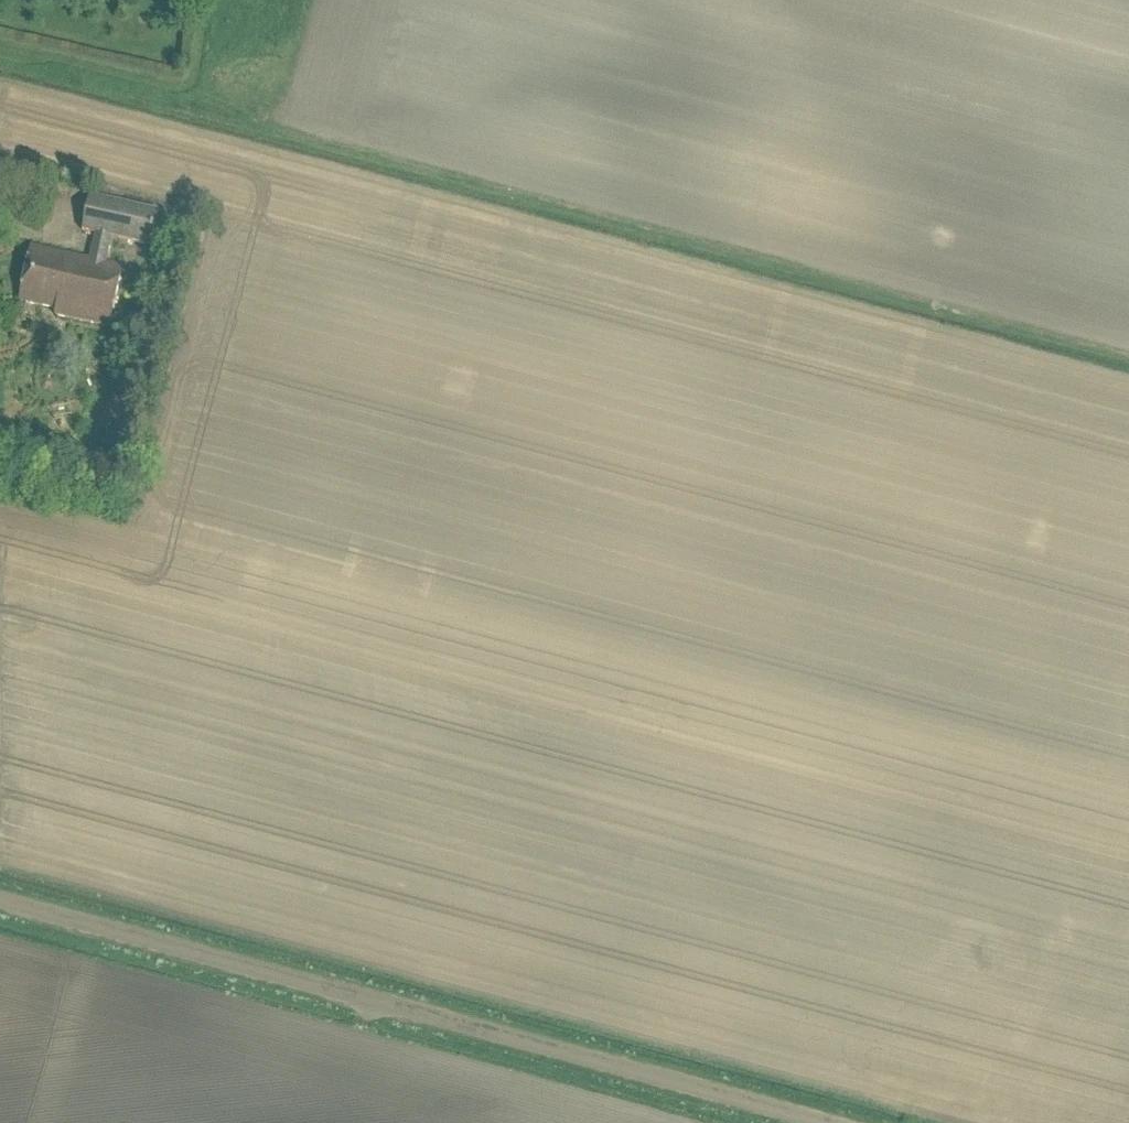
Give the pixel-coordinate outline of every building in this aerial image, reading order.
[(57,317),(110,329),(124,268),(107,264),(113,239),(152,248),(160,213),(91,198),(83,232),(96,235),(91,260),(33,247),(20,302),(58,311),(57,317)]
